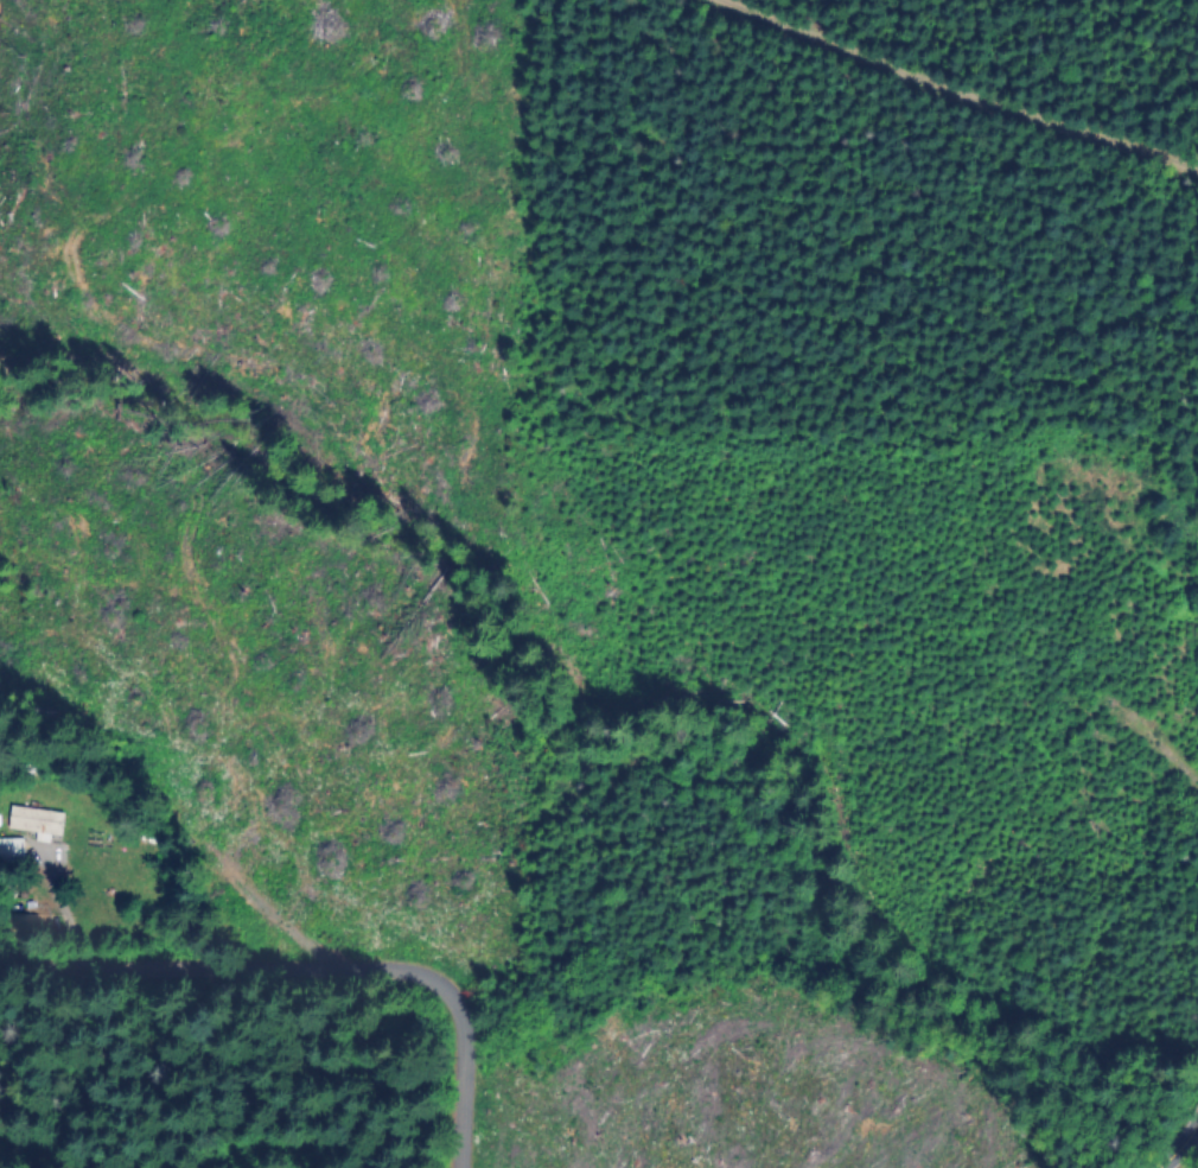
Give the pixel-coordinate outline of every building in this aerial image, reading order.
[(12,807),(27,807),(28,795),(46,798),(44,810),(65,813),(62,836),(51,834),(50,843),(36,840),(36,833),(8,827),(12,807)] [(24,868),(0,868),(0,839),(24,838),(24,868)] [(24,897),(0,900),(0,877),(21,876),(24,897)] [(43,884),(45,891),(31,896),(28,889),(43,884)]
